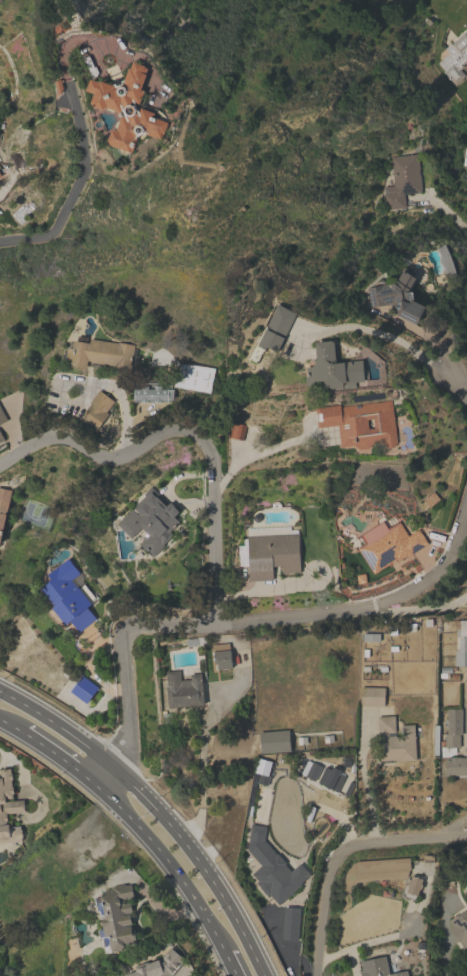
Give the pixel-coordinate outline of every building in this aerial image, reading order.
[(434,62),(466,33),(466,72),(453,84),(434,62)] [(118,112),(92,107),(95,93),(88,92),(90,80),(126,87),(130,63),(148,66),(140,111),(167,116),(163,138),(137,134),(134,152),(111,148),(118,112)] [(369,314),(368,284),(410,283),(411,304),(418,304),(419,313),(369,314)] [(257,345),(265,330),(281,339),(274,353),(257,345)] [(134,344),(131,371),(65,362),(67,348),(75,349),(77,337),(134,344)] [(337,362),(364,361),(365,388),(307,390),(306,366),(316,366),(315,342),(336,341),(337,362)] [(213,392),(181,392),(181,368),(213,368),(213,392)] [(134,403),(134,386),(173,386),(173,403),(134,403)] [(117,403),(95,432),(78,419),(100,390),(117,403)] [(393,401),(396,446),(341,451),(339,427),(318,428),(316,407),(393,401)] [(154,556),(142,545),(148,540),(141,533),(134,540),(117,523),(152,488),(179,514),(174,519),(182,527),(154,556)] [(360,549),(369,545),(363,534),(397,518),(406,538),(420,531),(428,547),(371,574),(360,549)] [(247,528),(299,527),(301,572),(272,573),(272,581),(249,582),(249,565),(239,566),(238,540),(248,540),(247,528)] [(36,584),(66,564),(102,616),(78,632),(73,624),(66,628),(36,584)] [(456,626),(466,626),(466,667),(456,667),(456,626)] [(233,668),(215,670),(212,645),(229,643),(233,668)] [(167,708),(166,672),(181,672),(182,674),(203,673),(204,707),(167,708)] [(98,689),(86,704),(71,692),(83,677),(98,689)] [(384,687),(384,705),(361,705),(361,687),(384,687)] [(446,709),(462,709),(462,748),(446,748),(446,709)] [(416,762),(379,762),(379,717),(398,716),(398,726),(415,725),(416,762)] [(289,753),(260,753),(260,732),(289,732),(289,753)] [(445,757),(466,757),(466,776),(445,776),(445,757)] [(340,790),(296,776),(302,758),(346,773),(340,790)] [(22,843),(0,844),(0,769),(12,769),(13,801),(24,800),(25,813),(7,813),(7,826),(22,825),(22,843)] [(248,851),(252,824),(267,827),(265,842),(293,871),(299,864),(311,876),(279,906),(250,876),(261,866),(248,851)] [(140,947),(105,953),(94,891),(129,885),(140,947)] [(466,911),(466,913),(466,953),(448,921),(466,911)] [(184,967),(165,975),(124,975),(123,974),(177,950),(184,967)] [(408,971),(409,975),(363,975),(360,961),(386,956),(389,975),(408,971)]
